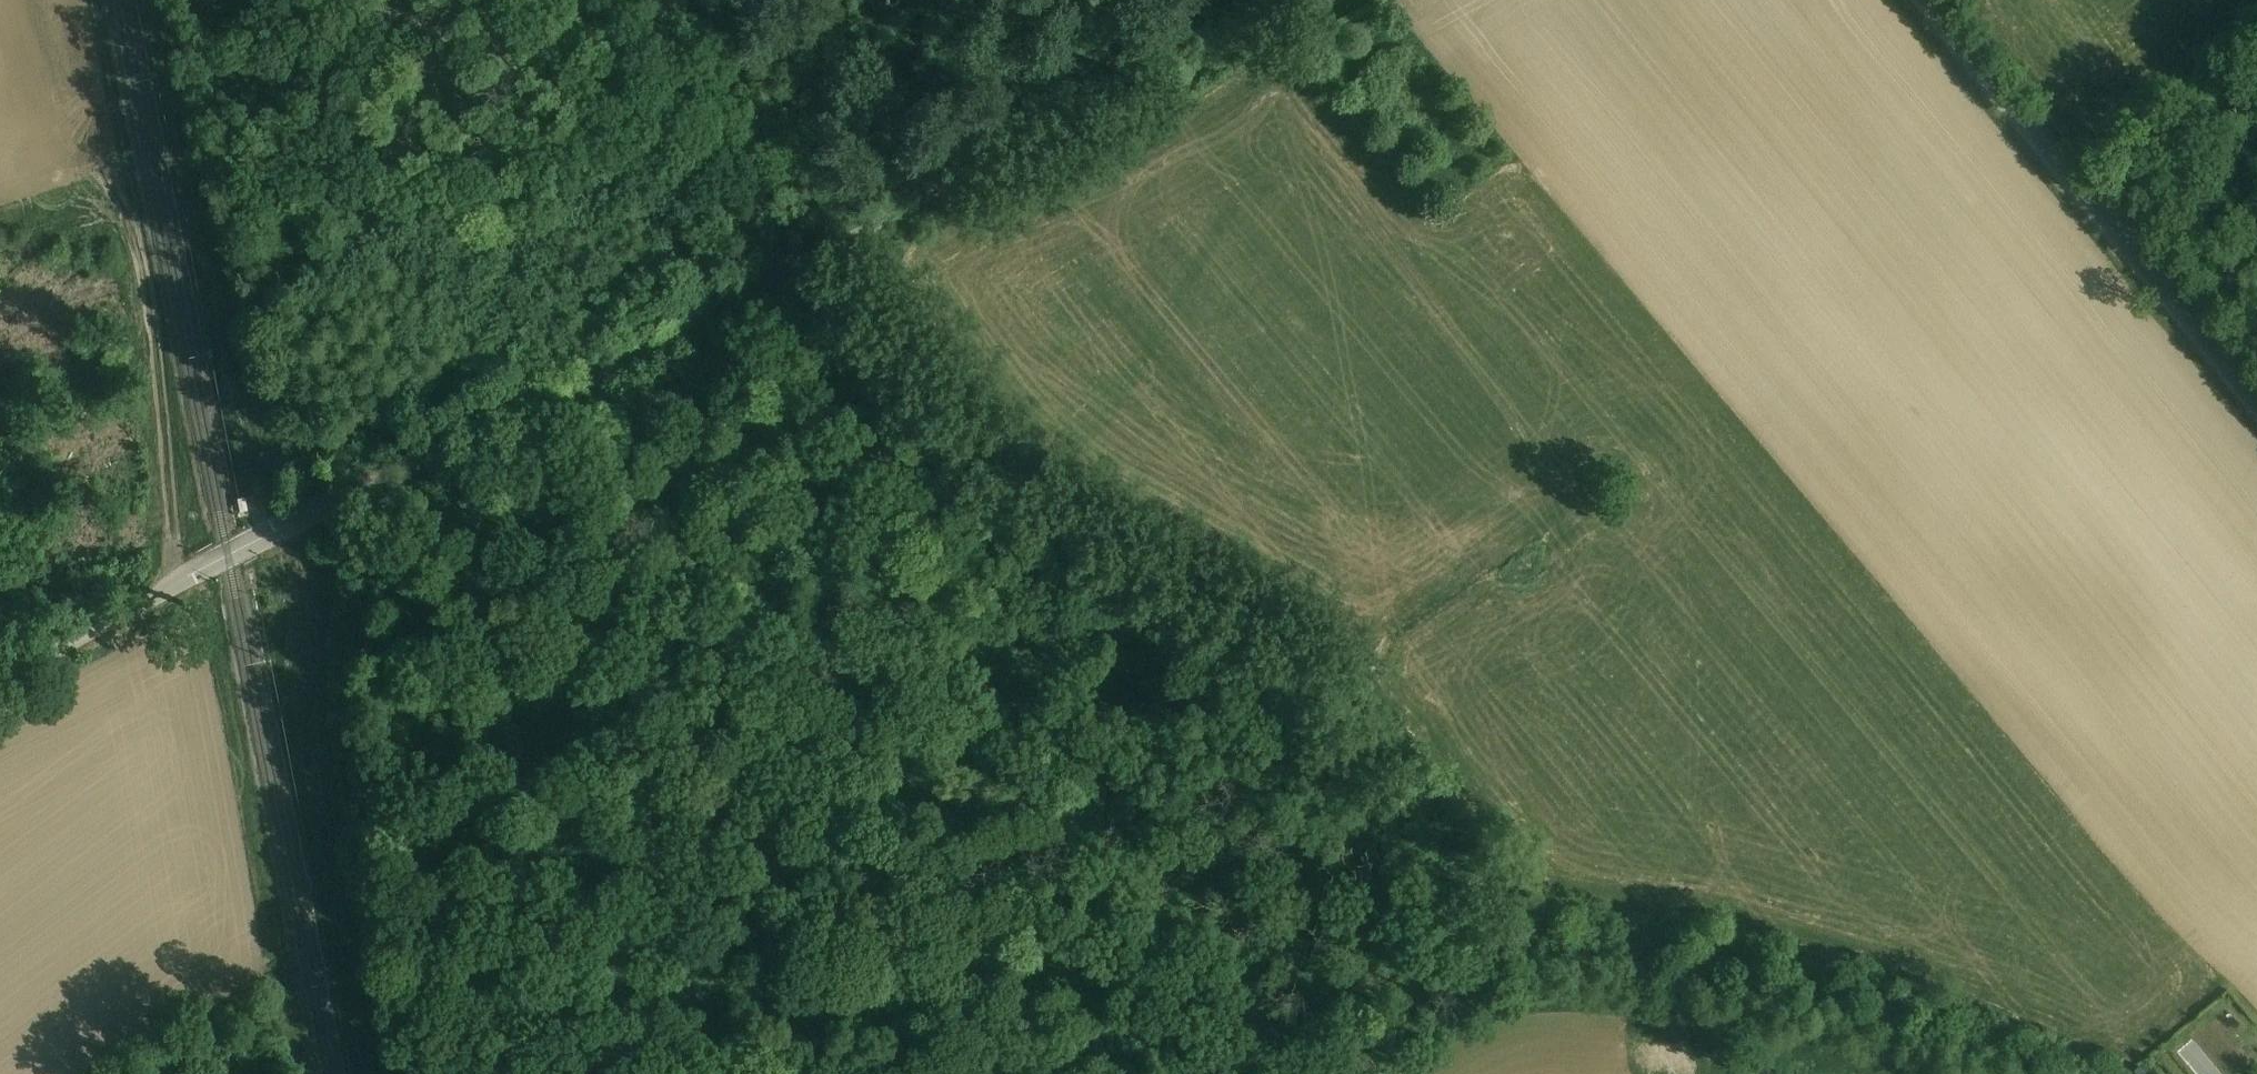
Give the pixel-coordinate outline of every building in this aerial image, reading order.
[(797,681),(800,672),(775,664),(772,673),(797,681)]
